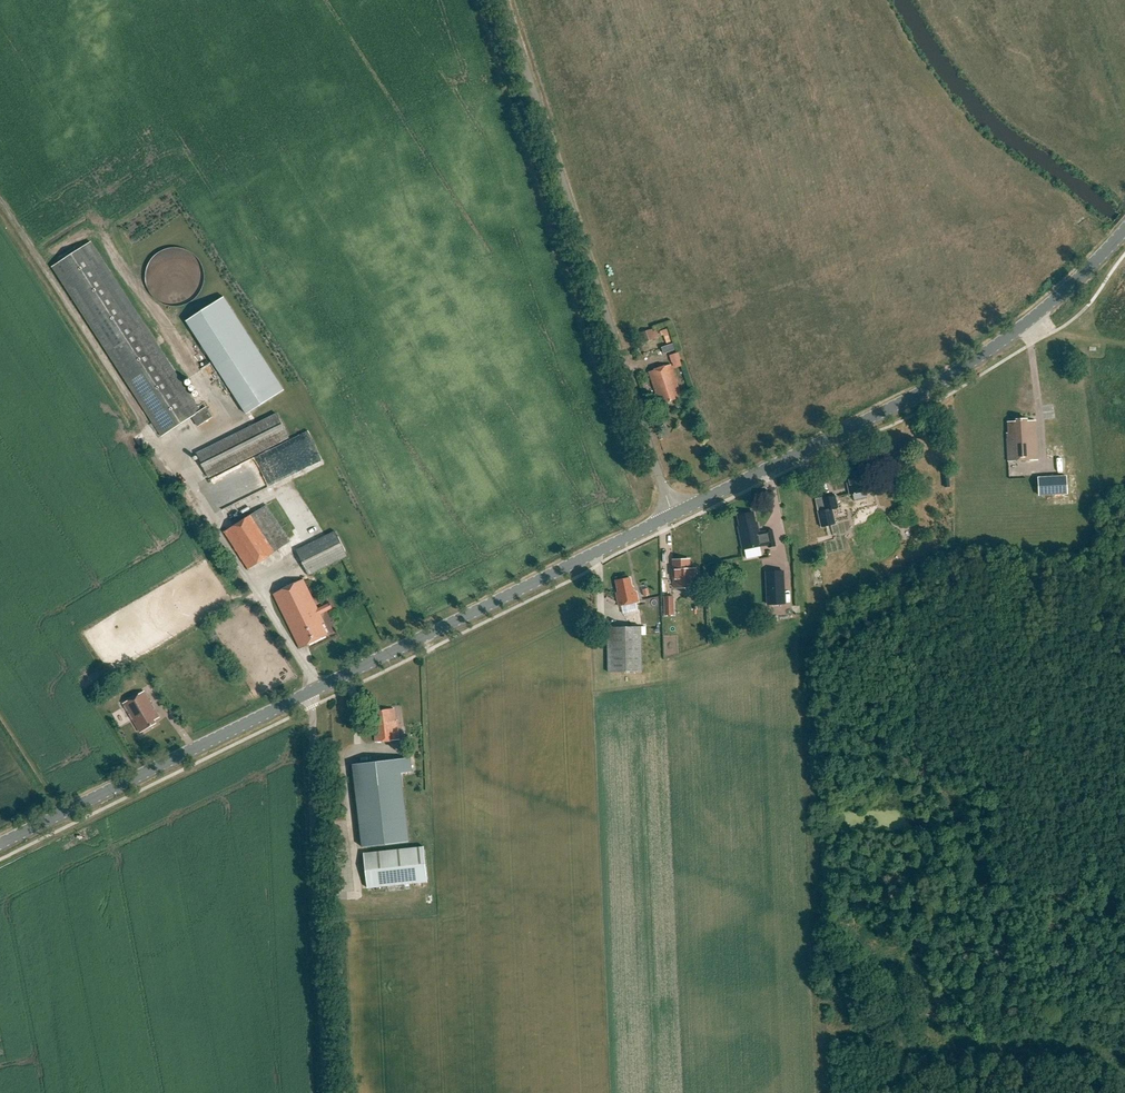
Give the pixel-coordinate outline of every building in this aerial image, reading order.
[(91,243),(53,267),(162,436),(192,417),(198,426),(212,418),(205,407),(199,411),(91,243)] [(199,253),(161,251),(161,262),(152,261),(151,276),(152,276),(151,286),(163,287),(162,302),(181,303),(182,293),(197,294),(199,253)] [(247,415),(284,391),(224,297),(186,321),(247,415)] [(644,339),(654,337),(652,329),(642,331),(644,339)] [(676,401),(675,398),(682,396),(672,365),(649,373),(659,406),(676,401)] [(277,414),(197,455),(209,479),(290,439),(277,414)] [(1010,422),(1010,433),(1008,433),(1010,461),(1037,459),(1035,421),(1027,422),(1027,420),(1018,420),(1018,422),(1010,422)] [(860,460),(846,463),(848,472),(847,473),(851,494),(869,490),(864,469),(862,469),(860,460)] [(1066,476),(1038,477),(1039,495),(1067,493),(1066,476)] [(838,508),(835,495),(822,498),(825,511),(818,512),(821,527),(834,524),(831,510),(838,508)] [(248,518),(224,533),(248,570),(275,553),(291,542),(266,505),(248,518)] [(769,545),(767,531),(760,533),(759,524),(757,524),(755,512),(739,515),(742,527),(740,527),(744,549),(769,545)] [(774,530),(767,531),(769,545),(770,548),(777,546),(776,539),(774,530)] [(348,556),(336,532),(297,551),(310,575),(348,556)] [(696,587),(695,570),(689,570),(689,560),(673,561),(674,588),(696,587)] [(763,572),(764,606),(784,605),(783,571),(763,572)] [(617,579),(619,593),(617,593),(619,605),(640,601),(638,590),(635,591),(634,586),(633,586),(631,577),(617,579)] [(320,615),(332,609),(330,604),(318,610),(303,580),(273,595),(300,650),(328,636),(323,625),(324,624),(320,615)] [(675,616),(674,597),(664,597),(665,616),(675,616)] [(642,626),(608,627),(609,674),(643,673),(642,626)] [(144,693),(125,705),(141,732),(155,724),(153,721),(158,718),(144,693)] [(395,707),(373,709),(377,742),(401,739),(399,720),(397,720),(395,707)] [(399,761),(354,766),(360,818),(364,847),(408,842),(405,814),(400,772),(411,771),(410,759),(399,761)] [(424,847),(364,853),(368,889),(428,882),(424,847)]
